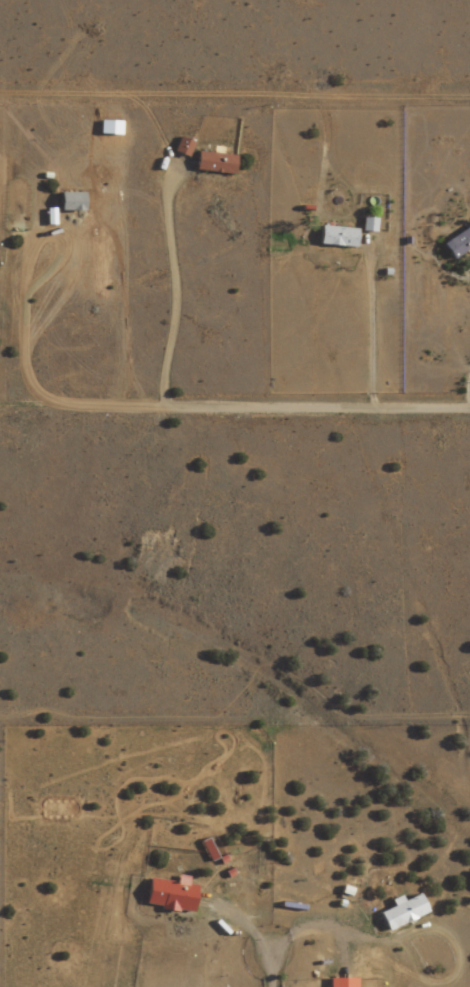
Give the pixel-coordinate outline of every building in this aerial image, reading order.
[(192,147),(184,143),(178,155),(186,158),(192,147)] [(235,157),(196,154),(194,174),(233,177),(235,157)] [(361,233),(375,234),(377,221),(362,219),(361,233)] [(442,246),(452,261),(469,250),(469,228),(442,246)] [(356,230),(320,230),(320,248),(356,248),(356,230)] [(191,914),(195,887),(186,886),(187,878),(176,876),(175,883),(146,879),(142,907),(191,914)] [(425,915),(418,896),(378,913),(386,932),(425,915)]
